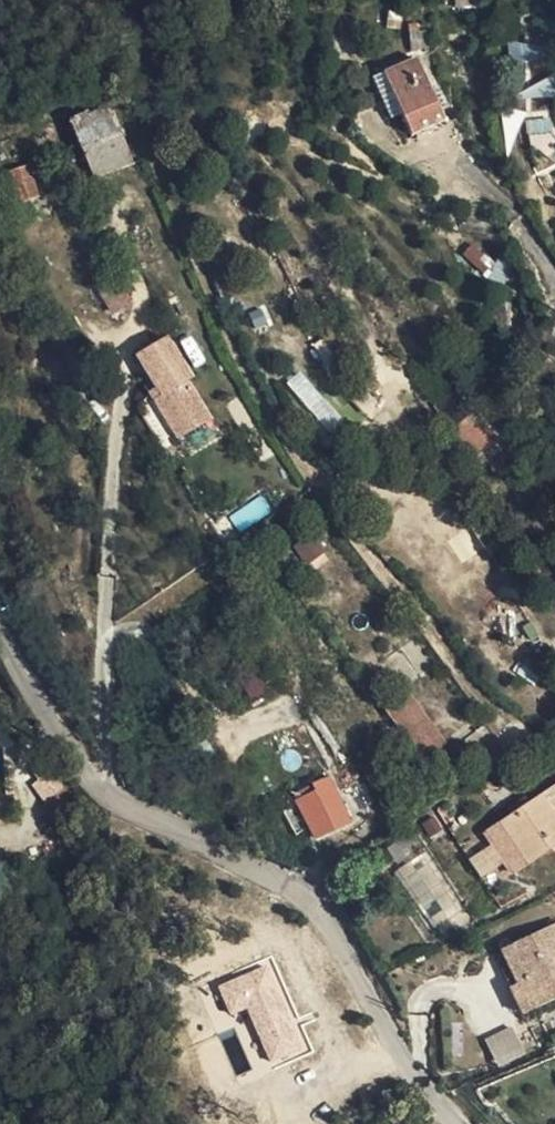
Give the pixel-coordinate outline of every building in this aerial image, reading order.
[(427,64),(431,108),(449,104),(438,62),(427,64)] [(415,111),(431,108),(427,64),(404,69),(415,111)] [(391,114),(401,110),(385,73),(374,78),(391,114)] [(64,129),(68,139),(106,124),(117,148),(78,162),(87,184),(128,166),(105,111),(64,129)] [(106,124),(68,139),(78,162),(117,148),(106,124)] [(31,208),(18,178),(0,187),(0,191),(11,217),(31,208)] [(133,307),(123,276),(98,284),(108,315),(133,307)] [(185,382),(160,342),(131,360),(156,401),(152,404),(175,441),(205,423),(181,385),(185,382)] [(287,382),(329,429),(342,417),(300,371),(287,382)] [(487,828),(481,833),(487,843),(469,858),(481,878),(504,861),(513,874),(554,847),(554,768),(493,808),(481,815),(487,828)] [(314,841),(344,826),(320,783),(291,798),(314,841)] [(554,904),(498,936),(515,967),(509,971),(523,997),(554,979),(554,906),(554,904)] [(273,959),(215,981),(228,1016),(247,1009),(270,1067),(309,1052),(273,959)] [(525,1034),(513,1008),(485,1020),(498,1046),(525,1034)]
